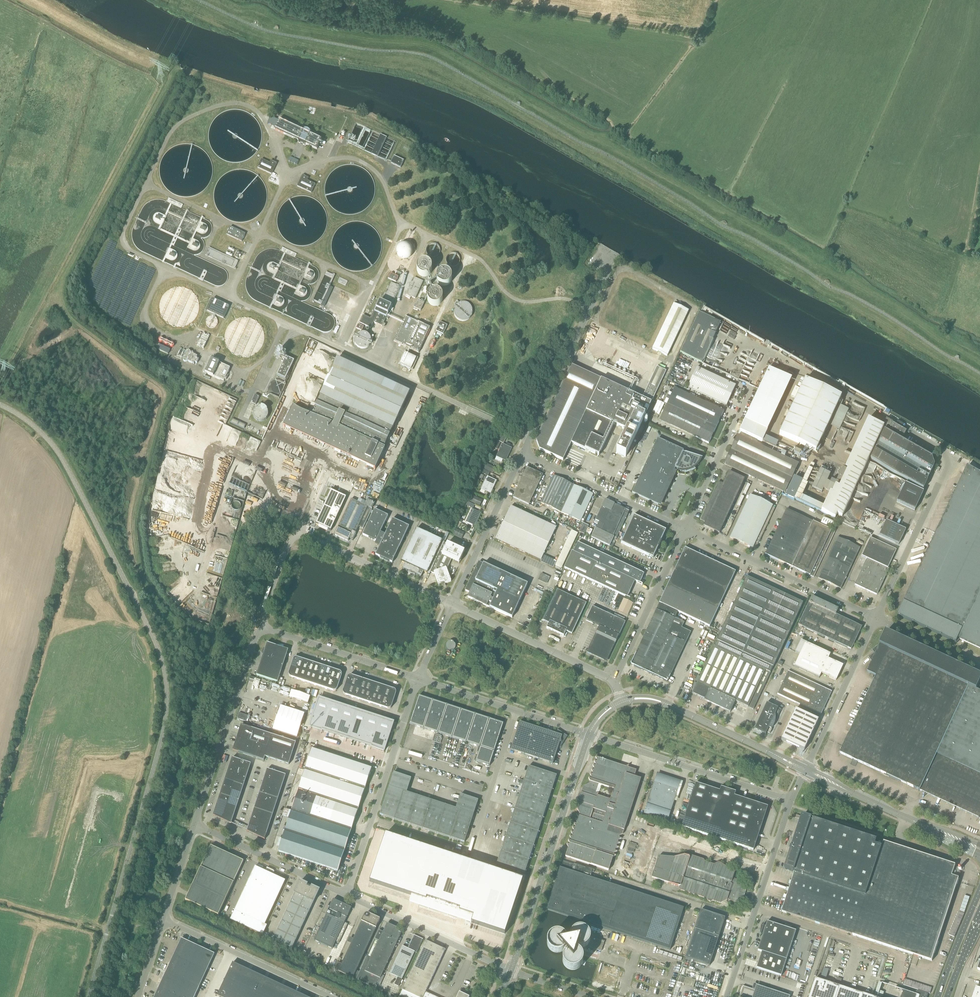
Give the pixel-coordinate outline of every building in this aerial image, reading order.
[(270,117),(268,123),(275,126),(278,120),(270,117)] [(321,139),(313,135),(310,134),(311,133),(311,132),(310,132),(310,131),(309,130),(308,130),(307,129),(306,129),(305,129),(304,129),(303,131),(279,119),(278,120),(275,126),(274,129),(285,134),(299,141),(298,142),(299,142),(300,142),(301,142),(303,143),(304,144),(305,145),(305,144),(308,145),(317,149),(322,139),(321,139)] [(380,134),(371,154),(378,157),(387,137),(380,134)] [(391,163),(401,168),(404,161),(394,156),(391,163)] [(258,168),(272,174),(277,163),(271,160),(270,163),(262,159),(258,168)] [(302,175),(297,186),(311,193),(315,184),(307,180),(308,178),(302,175)] [(230,227),(227,234),(242,242),(246,234),(230,227)] [(209,254),(235,266),(238,259),(212,247),(209,254)] [(426,276),(427,276),(429,275),(430,274),(431,273),(431,272),(432,271),(432,270),(432,269),(432,268),(432,267),(431,266),(431,265),(430,264),(430,263),(429,263),(428,262),(427,262),(426,261),(425,261),(424,261),(423,261),(422,262),(421,263),(420,263),(419,264),(418,265),(418,266),(418,267),(417,268),(417,269),(417,270),(418,271),(418,272),(418,273),(419,273),(419,274),(420,275),(421,275),(422,276),(423,276),(424,276),(425,276),(426,276)] [(448,271),(447,271),(446,271),(445,271),(444,271),(443,271),(442,271),(441,271),(440,272),(439,273),(438,273),(438,274),(438,275),(437,276),(437,277),(437,278),(437,279),(437,280),(438,281),(438,282),(439,283),(440,284),(441,285),(442,285),(443,285),(444,285),(445,285),(446,285),(447,285),(448,285),(448,284),(449,284),(450,283),(451,282),(451,281),(452,280),(452,279),(452,278),(452,277),(452,276),(451,275),(451,274),(450,273),(449,272),(448,271)] [(396,282),(398,277),(391,273),(388,279),(396,282)] [(415,276),(406,293),(415,297),(423,280),(415,276)] [(338,282),(339,282),(339,283),(346,286),(348,281),(340,278),(338,281),(339,281),(339,282),(338,281),(338,282)] [(440,292),(439,292),(438,291),(437,291),(436,291),(435,291),(434,291),(433,291),(432,292),(431,292),(430,293),(430,294),(429,295),(429,296),(428,297),(428,298),(428,299),(429,300),(429,301),(429,302),(430,302),(430,303),(431,304),(432,304),(433,305),(434,305),(435,306),(436,306),(437,305),(438,305),(439,305),(440,304),(441,303),(442,303),(442,302),(443,301),(443,300),(443,299),(443,298),(443,297),(443,296),(442,295),(442,294),(441,293),(440,293),(440,292)] [(213,298),(207,311),(224,318),(229,306),(226,304),(213,298)] [(421,301),(419,300),(416,305),(415,304),(414,307),(421,310),(424,302),(423,302),(423,300),(422,299),(421,301)] [(380,301),(377,300),(372,311),(374,312),(375,312),(378,313),(373,322),(382,326),(386,318),(388,319),(389,316),(387,315),(392,306),(380,301)] [(454,311),(454,312),(454,313),(454,314),(455,315),(455,316),(456,317),(456,318),(457,319),(458,320),(459,320),(460,321),(461,321),(463,321),(464,321),(465,321),(466,321),(467,320),(468,320),(469,319),(470,318),(471,317),(471,316),(472,315),(472,314),(472,313),(472,312),(472,311),(472,310),(472,308),(471,307),(471,306),(470,305),(469,305),(468,304),(467,303),(466,303),(465,303),(464,303),(463,303),(461,303),(460,303),(459,303),(458,304),(457,305),(456,305),(456,306),(455,307),(455,308),(454,310),(454,311)] [(652,349),(667,356),(689,310),(674,303),(652,349)] [(699,312),(680,353),(697,360),(702,362),(703,359),(705,359),(715,337),(714,337),(721,323),(699,312)] [(405,316),(394,341),(419,353),(430,328),(405,316)] [(362,349),(363,349),(364,349),(365,349),(366,348),(367,348),(368,347),(369,346),(370,345),(371,344),(371,343),(371,342),(371,340),(371,339),(371,338),(370,337),(370,336),(369,335),(368,334),(367,333),(366,333),(365,332),(364,332),(363,332),(362,332),(361,332),(360,333),(359,333),(358,334),(357,334),(357,335),(356,336),(355,337),(355,338),(355,339),(355,340),(355,342),(355,343),(355,344),(356,345),(356,346),(357,346),(358,347),(359,348),(360,348),(361,349),(362,349)] [(170,350),(159,344),(157,349),(168,354),(170,350)] [(193,353),(192,352),(191,354),(191,353),(191,352),(190,351),(189,351),(188,350),(187,351),(186,351),(186,352),(183,357),(183,358),(183,359),(183,360),(184,361),(185,361),(185,362),(186,362),(187,361),(188,361),(194,364),(195,362),(197,363),(199,359),(196,358),(197,356),(192,354),(193,353)] [(405,353),(400,364),(411,370),(416,358),(405,353)] [(277,375),(285,379),(294,360),(286,356),(277,375)] [(207,363),(205,367),(203,372),(224,381),(225,379),(226,380),(229,373),(228,372),(230,368),(209,358),(207,363)] [(410,393),(340,360),(337,359),(311,414),(293,405),(283,426),(375,469),(385,448),(384,448),(410,393)] [(639,427),(659,385),(650,381),(642,398),(571,365),(536,440),(539,449),(563,460),(571,443),(599,455),(614,424),(615,424),(619,417),(639,427)] [(657,366),(650,381),(659,385),(666,371),(657,366)] [(687,387),(726,405),(735,385),(711,374),(696,367),(687,387)] [(816,452),(841,397),(805,381),(780,435),(816,452)] [(667,405),(716,427),(719,422),(724,411),(674,388),(667,405)] [(255,394),(251,402),(256,405),(260,396),(255,394)] [(712,436),(716,427),(667,405),(660,421),(709,443),(711,438),(712,436)] [(625,457),(639,427),(619,417),(615,424),(627,430),(616,452),(625,457)] [(868,420),(845,469),(847,470),(839,488),(835,486),(832,494),(830,493),(824,506),(821,512),(835,518),(837,514),(842,516),(884,427),(868,420)] [(887,420),(883,426),(903,437),(907,431),(887,420)] [(744,421),(740,431),(762,441),(767,431),(744,421)] [(923,490),(934,466),(931,457),(884,430),(870,459),(923,490)] [(497,440),(504,443),(507,437),(508,437),(509,435),(501,431),(497,440)] [(724,464),(726,465),(785,493),(798,464),(738,435),(724,464)] [(657,440),(649,458),(632,493),(658,505),(675,468),(677,469),(677,471),(677,470),(679,471),(680,471),(681,471),(682,471),(683,471),(685,471),(686,471),(687,471),(687,470),(691,469),(692,470),(692,469),(693,469),(694,468),(695,467),(696,466),(697,465),(698,464),(699,463),(699,462),(701,458),(683,452),(657,440)] [(780,443),(778,448),(791,454),(793,449),(780,443)] [(503,444),(497,456),(505,460),(511,448),(503,444)] [(484,469),(493,474),(496,468),(486,464),(484,469)] [(898,615),(957,643),(957,642),(959,640),(960,639),(961,639),(979,648),(979,473),(968,466),(904,601),(900,611),(898,615)] [(513,497),(529,504),(543,475),(527,467),(525,470),(522,469),(514,485),(518,487),(513,497)] [(809,468),(803,482),(806,483),(807,480),(812,469),(809,468)] [(824,489),(830,492),(834,484),(827,481),(831,471),(824,468),(823,471),(820,470),(812,488),(822,493),(824,489)] [(704,526),(719,533),(744,480),(728,472),(723,484),(718,482),(701,519),(706,522),(704,526)] [(553,476),(547,489),(554,492),(557,494),(564,480),(560,479),(553,476)] [(487,477),(481,489),(490,493),(495,480),(487,477)] [(560,495),(567,499),(573,485),(564,480),(557,494),(560,495)] [(915,510),(923,492),(905,484),(897,502),(915,510)] [(573,485),(567,499),(560,512),(580,521),(593,494),(573,485)] [(547,489),(540,503),(547,506),(554,492),(547,489)] [(331,531),(331,530),(346,498),(331,491),(316,524),(331,531)] [(554,492),(547,506),(554,509),(560,495),(557,494),(554,492)] [(482,500),(471,495),(468,500),(480,506),(482,500)] [(560,495),(554,509),(560,512),(567,499),(560,495)] [(750,495),(745,507),(770,519),(775,508),(772,507),(772,506),(750,495)] [(335,533),(334,535),(348,542),(349,538),(353,540),(356,533),(356,532),(359,526),(363,528),(372,509),(375,503),(367,500),(366,502),(365,505),(351,499),(338,528),(337,528),(335,533)] [(600,522),(597,529),(596,528),(591,537),(609,546),(614,537),(617,538),(629,511),(605,500),(596,520),(600,522)] [(556,527),(511,506),(496,539),(541,560),(556,527)] [(745,507),(738,521),(756,530),(756,531),(763,534),(770,519),(745,507)] [(375,544),(378,545),(380,546),(375,555),(392,563),(409,527),(392,519),(385,534),(380,532),(388,516),(375,509),(363,535),(376,541),(375,544)] [(472,509),(466,522),(474,526),(480,513),(472,509)] [(780,521),(807,534),(813,521),(786,509),(780,521)] [(666,530),(636,516),(634,516),(621,543),(653,558),(666,530)] [(824,516),(820,524),(834,530),(837,523),(824,516)] [(906,530),(886,520),(879,535),(899,544),(906,530)] [(738,521),(730,538),(739,542),(744,545),(753,549),(753,548),(756,549),(763,534),(756,531),(756,530),(738,521)] [(780,521),(774,534),(788,541),(801,547),(807,534),(780,521)] [(835,531),(813,521),(807,534),(801,547),(800,549),(818,557),(810,575),(814,577),(835,531)] [(583,523),(579,531),(579,532),(585,534),(588,525),(583,523)] [(445,542),(430,535),(416,529),(401,562),(405,563),(403,569),(421,577),(423,572),(430,575),(431,572),(445,542)] [(462,539),(465,533),(456,529),(453,535),(462,539)] [(555,565),(562,568),(578,533),(572,530),(555,565)] [(774,534),(765,554),(778,560),(788,541),(774,534)] [(837,538),(818,578),(841,589),(860,548),(837,538)] [(861,556),(867,558),(854,584),(877,595),(889,569),(888,568),(896,550),(870,538),(861,556)] [(792,567),(800,549),(801,547),(788,541),(778,560),(792,567)] [(447,544),(445,542),(431,572),(433,573),(434,573),(438,584),(442,582),(443,584),(451,581),(447,569),(451,559),(459,563),(464,551),(447,543),(447,544)] [(632,580),(640,583),(644,574),(578,543),(573,552),(632,580)] [(685,548),(660,603),(664,605),(678,611),(710,626),(735,572),(685,548)] [(800,549),(792,567),(810,575),(818,557),(800,549)] [(629,587),(632,580),(573,552),(572,551),(564,568),(628,598),(632,588),(629,587)] [(528,584),(479,562),(465,591),(470,593),(468,597),(512,618),(528,584)] [(550,577),(541,573),(538,580),(547,584),(550,577)] [(803,603),(746,577),(717,641),(714,646),(692,693),(705,699),(704,700),(730,712),(735,701),(753,709),(771,673),(770,672),(773,667),(789,633),(803,603)] [(564,636),(566,631),(572,634),(586,603),(557,589),(543,620),(549,623),(547,628),(564,636)] [(809,603),(798,625),(799,625),(805,628),(851,650),(861,627),(855,624),(835,615),(836,613),(837,614),(838,612),(837,612),(838,610),(811,598),(809,603)] [(647,630),(636,653),(631,664),(667,682),(691,632),(681,628),(684,622),(675,618),(678,611),(664,605),(660,603),(657,610),(647,630)] [(619,636),(625,623),(626,622),(593,606),(586,620),(601,627),(599,630),(598,629),(587,652),(604,660),(604,659),(607,658),(609,658),(618,638),(617,638),(618,635),(619,636)] [(876,676),(840,753),(915,788),(979,818),(979,819),(979,684),(979,683),(979,675),(886,631),(880,644),(880,645),(872,650),(874,654),(869,657),(872,662),(867,672),(876,676)] [(801,640),(795,652),(800,654),(839,673),(843,666),(836,662),(828,659),(830,654),(805,642),(801,640)] [(456,645),(455,644),(454,643),(454,642),(453,642),(453,641),(452,641),(451,641),(450,641),(449,641),(448,642),(447,642),(447,643),(446,644),(446,645),(446,646),(446,647),(446,648),(447,649),(447,650),(448,650),(449,651),(450,651),(450,650),(451,650),(452,650),(453,650),(454,650),(455,649),(455,648),(456,648),(456,647),(456,646),(456,645)] [(256,675),(278,682),(288,650),(267,643),(256,675)] [(800,654),(794,666),(819,678),(821,674),(829,677),(836,681),(839,673),(800,654)] [(293,660),(291,666),(301,670),(304,660),(297,658),(296,658),(295,658),(294,658),(294,659),(293,660)] [(301,670),(307,672),(310,662),(304,660),(301,670)] [(310,662),(307,672),(312,673),(316,664),(310,662)] [(316,664),(312,673),(318,675),(321,666),(316,664)] [(291,677),(298,679),(301,670),(291,666),(289,673),(289,674),(289,675),(289,676),(290,676),(290,677),(291,677)] [(321,666),(318,675),(324,677),(327,668),(321,666)] [(327,668),(324,677),(330,679),(333,669),(327,668)] [(340,672),(333,669),(330,679),(340,682),(342,676),(342,675),(342,674),(341,673),(341,672),(340,672)] [(307,672),(301,670),(298,679),(304,681),(307,672)] [(304,681),(309,683),(312,673),(307,672),(304,681)] [(821,714),(831,692),(788,672),(777,694),(821,714)] [(318,675),(312,673),(309,683),(315,685),(318,675)] [(324,677),(318,675),(315,685),(321,687),(324,677)] [(347,678),(345,684),(355,688),(359,678),(351,676),(351,675),(350,675),(350,676),(349,676),(348,677),(347,678)] [(330,679),(324,677),(321,687),(326,689),(330,679)] [(368,681),(359,678),(355,688),(361,689),(365,691),(368,681)] [(340,682),(330,679),(326,689),(333,691),(334,691),(335,691),(336,691),(336,690),(337,690),(337,689),(338,689),(340,682)] [(368,681),(365,691),(367,691),(372,693),(374,694),(378,684),(368,681)] [(345,695),(352,697),(355,688),(345,684),(343,691),(343,692),(343,693),(344,694),(345,695)] [(387,687),(378,684),(374,694),(378,695),(384,697),(387,687)] [(394,689),(387,687),(384,697),(394,700),(396,694),(396,693),(396,692),(396,691),(395,690),(394,690),(394,689)] [(352,697),(358,699),(361,689),(355,688),(352,697)] [(367,691),(365,691),(361,689),(358,699),(364,701),(367,691)] [(369,703),(372,693),(367,691),(364,701),(369,703)] [(374,694),(372,693),(369,703),(375,705),(378,695),(374,694)] [(381,707),(384,697),(378,695),(375,705),(381,707)] [(410,724),(423,728),(433,700),(419,696),(410,724)] [(392,707),(394,700),(384,697),(381,707),(387,709),(388,709),(389,709),(390,709),(391,708),(392,707)] [(331,702),(319,698),(310,727),(322,731),(323,730),(322,730),(331,702)] [(437,733),(447,705),(433,700),(423,728),(437,733)] [(331,702),(322,730),(323,730),(335,734),(344,706),(331,702)] [(765,737),(767,732),(770,733),(772,729),(771,729),(773,726),(781,709),(766,703),(753,731),(765,737)] [(437,733),(452,738),(461,710),(447,705),(437,733)] [(276,720),(273,730),(297,738),(305,714),(281,706),(277,716),(278,716),(276,720)] [(344,706),(335,734),(347,738),(356,711),(344,706)] [(466,742),(475,714),(461,710),(452,738),(466,742)] [(818,720),(795,710),(781,741),(804,751),(818,720)] [(356,711),(347,738),(359,742),(368,715),(356,711)] [(248,716),(239,713),(237,719),(249,722),(250,720),(247,719),(248,716)] [(475,714),(466,742),(466,743),(480,747),(489,719),(475,714)] [(368,715),(359,742),(372,746),(381,719),(368,715)] [(372,746),(371,747),(384,751),(390,732),(391,731),(392,728),(393,723),(392,722),(381,719),(372,746)] [(489,719),(480,747),(475,761),(489,766),(504,724),(489,719)] [(510,750),(551,763),(553,764),(562,736),(520,722),(510,750)] [(237,738),(268,748),(269,745),(272,735),(241,725),(237,738)] [(442,736),(435,734),(432,741),(440,743),(442,736)] [(268,748),(237,738),(233,750),(264,761),(265,757),(268,748)] [(269,745),(268,748),(265,757),(273,759),(277,748),(269,745)] [(277,748),(273,759),(281,762),(285,750),(277,748)] [(312,749),(278,851),(279,852),(279,851),(338,871),(371,769),(368,767),(312,749)] [(293,753),(292,753),(285,750),(281,762),(289,765),(293,753)] [(568,847),(565,856),(577,860),(609,870),(609,868),(612,860),(613,857),(616,856),(614,855),(614,853),(617,851),(615,851),(616,849),(619,847),(616,846),(617,844),(620,843),(618,842),(618,840),(622,839),(619,838),(620,836),(623,834),(625,828),(626,824),(640,781),(641,779),(634,776),(636,770),(635,769),(628,767),(629,765),(626,766),(596,757),(595,757),(596,757),(597,760),(596,762),(594,761),(596,764),(595,766),(593,765),(594,768),(593,770),(591,769),(593,773),(592,774),(590,774),(591,777),(591,779),(588,778),(590,781),(589,783),(583,786),(583,788),(581,795),(583,796),(582,799),(580,798),(577,808),(579,813),(579,815),(576,814),(578,817),(577,819),(575,819),(577,822),(576,824),(574,823),(575,826),(575,828),(572,827),(574,830),(573,832),(571,831),(572,835),(572,836),(569,836),(571,839),(570,841),(568,840),(570,843),(569,845),(567,844),(568,846),(568,847)] [(239,768),(242,761),(232,758),(227,773),(237,776),(239,768)] [(251,764),(242,761),(239,768),(249,771),(251,764)] [(557,776),(528,766),(524,780),(552,790),(557,776)] [(249,771),(239,768),(237,776),(246,779),(249,771)] [(267,769),(265,777),(274,780),(277,772),(267,769)] [(283,783),(286,775),(277,772),(274,780),(283,783)] [(461,794),(456,808),(407,792),(412,778),(394,772),(380,814),(465,842),(478,800),(461,794)] [(225,780),(234,783),(237,776),(227,773),(225,780)] [(668,821),(670,813),(678,789),(680,783),(673,781),(674,780),(657,775),(655,782),(654,781),(646,805),(647,805),(644,813),(668,821)] [(234,783),(244,786),(246,779),(237,776),(234,783)] [(274,780),(265,777),(262,785),(271,788),(274,780)] [(234,783),(225,780),(223,787),(232,790),(234,783)] [(278,799),(281,791),(283,783),(274,780),(271,788),(269,796),(278,799)] [(552,790),(524,780),(519,794),(548,804),(552,790)] [(244,786),(234,783),(232,790),(241,793),(244,786)] [(736,792),(721,788),(720,792),(696,784),(682,827),(753,850),(767,807),(763,806),(763,805),(758,803),(758,804),(734,796),(736,792)] [(262,785),(259,793),(269,796),(271,788),(262,785)] [(230,798),(232,790),(223,787),(220,795),(230,798)] [(241,793),(232,790),(230,798),(239,801),(241,793)] [(269,796),(259,793),(257,801),(266,804),(269,796)] [(548,804),(519,794),(515,809),(543,818),(548,804)] [(220,795),(213,816),(222,820),(225,812),(227,805),(230,798),(220,795)] [(278,799),(269,796),(266,804),(276,807),(278,799)] [(239,801),(230,798),(227,805),(237,808),(239,801)] [(257,801),(254,809),(252,816),(261,819),(264,812),(266,804),(257,801)] [(276,807),(266,804),(264,812),(273,815),(276,807)] [(237,808),(227,805),(225,812),(234,815),(237,808)] [(515,809),(510,823),(538,832),(542,822),(543,818),(515,809)] [(234,815),(225,812),(222,820),(231,824),(234,815)] [(273,815),(264,812),(261,819),(270,822),(273,815)] [(801,820),(785,869),(795,872),(867,895),(883,846),(880,845),(876,844),(877,839),(846,829),(803,815),(803,816),(801,820)] [(252,816),(249,824),(258,827),(261,819),(252,816)] [(638,816),(636,822),(647,825),(649,820),(638,816)] [(270,822),(261,819),(258,827),(268,830),(270,822)] [(538,832),(510,823),(505,837),(534,846),(537,836),(538,832)] [(258,827),(249,824),(247,831),(256,835),(258,827)] [(268,830),(258,827),(256,835),(265,840),(268,830)] [(386,834),(370,882),(412,896),(417,897),(417,895),(436,902),(451,856),(386,834)] [(505,837),(501,851),(529,860),(532,851),(533,850),(534,846),(505,837)] [(867,895),(854,935),(859,937),(893,948),(926,959),(932,961),(959,878),(957,878),(958,875),(959,872),(960,870),(962,870),(962,868),(962,867),(960,866),(959,867),(959,868),(955,866),(956,865),(940,860),(901,847),(893,845),(884,842),(883,846),(867,895)] [(201,868),(201,867),(186,900),(218,915),(234,883),(244,861),(238,858),(239,857),(235,855),(234,857),(211,846),(201,868)] [(528,864),(529,860),(501,851),(496,865),(525,874),(528,864)] [(412,896),(410,902),(466,921),(505,934),(523,879),(451,856),(436,902),(417,895),(417,897),(412,896)] [(560,867),(572,870),(572,871),(583,875),(586,868),(574,864),(562,861),(560,867)] [(286,880),(255,866),(230,920),(263,935),(267,926),(265,925),(286,880)] [(679,922),(684,908),(560,868),(556,881),(546,909),(585,922),(583,929),(584,929),(585,929),(588,923),(590,923),(588,930),(605,936),(607,929),(670,950),(679,922)] [(784,906),(782,912),(835,929),(854,935),(867,895),(795,872),(784,906)] [(307,885),(300,882),(273,940),(292,948),(319,890),(312,887),(312,888),(307,886),(307,885)] [(344,904),(344,903),(342,902),(341,903),(333,899),(314,940),(333,949),(336,942),(339,943),(348,924),(345,922),(352,908),(346,905),(344,904)] [(701,910),(695,929),(719,937),(725,918),(701,910)] [(365,915),(362,921),(339,971),(353,978),(380,919),(369,914),(365,915)] [(767,922),(766,926),(761,924),(760,933),(763,934),(758,950),(762,952),(756,968),(781,976),(796,931),(767,922)] [(356,979),(376,988),(396,944),(399,945),(402,939),(399,938),(403,930),(387,923),(383,932),(379,930),(356,979)] [(586,946),(587,946),(588,945),(589,944),(589,943),(589,942),(590,941),(590,940),(590,939),(590,938),(590,936),(590,935),(589,934),(588,932),(588,931),(587,931),(586,930),(585,929),(584,929),(583,929),(582,928),(581,928),(580,928),(578,928),(577,928),(576,929),(575,929),(574,930),(573,931),(572,932),(571,933),(571,934),(570,935),(570,936),(570,938),(570,939),(570,940),(567,941),(567,939),(566,938),(565,937),(565,936),(564,935),(562,935),(561,934),(560,933),(559,933),(558,933),(556,933),(555,933),(554,934),(552,934),(551,935),(550,936),(549,936),(549,937),(548,939),(547,940),(547,941),(547,942),(547,944),(547,945),(547,946),(548,948),(548,949),(549,950),(550,951),(551,952),(552,952),(553,953),(554,953),(556,954),(557,954),(558,954),(559,953),(561,953),(562,953),(563,952),(564,951),(566,953),(565,954),(564,955),(563,956),(563,957),(563,959),(562,960),(562,961),(563,963),(563,964),(563,965),(564,966),(565,967),(566,968),(567,969),(568,970),(569,970),(570,971),(571,971),(573,971),(574,971),(575,971),(577,970),(578,970),(579,969),(580,968),(581,967),(582,966),(582,965),(583,964),(583,963),(583,961),(583,960),(583,959),(583,958),(583,957),(582,956),(581,954),(580,953),(579,952),(578,952),(576,951),(577,948),(579,948),(580,949),(581,949),(582,948),(583,948),(584,948),(585,947),(586,946)] [(685,958),(709,966),(719,937),(695,929),(685,958)] [(390,974),(398,977),(394,985),(399,987),(402,979),(415,952),(417,953),(423,939),(414,935),(408,948),(403,946),(390,974)] [(605,941),(590,936),(590,937),(590,938),(590,939),(590,940),(590,941),(590,942),(589,942),(589,943),(589,944),(588,944),(588,945),(587,946),(586,946),(601,951),(605,941)] [(154,996),(195,996),(215,954),(187,941),(182,939),(154,996)] [(402,996),(423,996),(426,992),(445,950),(425,940),(408,979),(405,978),(400,989),(402,990),(400,996),(402,996)] [(233,962),(225,979),(234,983),(241,966),(233,962)] [(241,966),(234,983),(242,987),(249,970),(241,966)] [(249,970),(242,987),(250,990),(258,974),(249,970)] [(258,974),(250,990),(258,994),(266,978),(258,974)] [(258,994),(264,996),(267,996),(274,981),(266,978),(258,994)] [(864,994),(816,978),(809,996),(874,996),(864,994)] [(217,996),(221,996),(227,996),(234,983),(225,979),(217,996)] [(267,996),(277,996),(282,985),(274,981),(267,996)] [(227,996),(237,996),(242,987),(234,983),(227,996)] [(277,996),(286,996),(290,989),(282,985),(277,996)] [(790,996),(756,985),(755,990),(743,986),(739,996),(789,996),(790,996)] [(237,996),(247,996),(250,990),(242,987),(237,996)]
